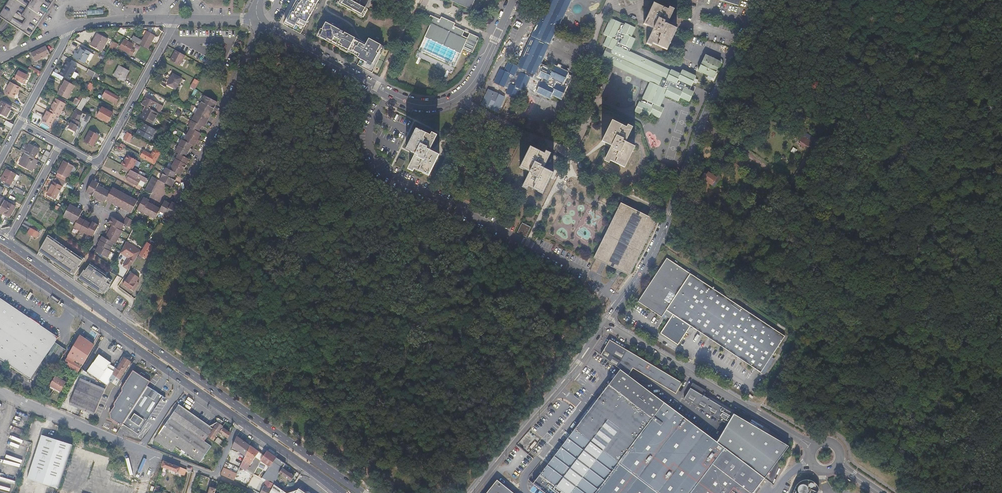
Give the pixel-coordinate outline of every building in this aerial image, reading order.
[(6,5),(0,14),(0,16),(7,21),(23,31),(30,36),(53,0),(10,0),(6,5)] [(295,7),(293,8),(288,17),(285,22),(301,32),(318,0),(299,0),(295,7)] [(364,16),(372,0),(336,0),(364,16)] [(543,10),(544,10),(518,67),(509,63),(505,72),(501,70),(495,84),(508,90),(506,94),(515,98),(519,89),(524,91),(530,78),(541,83),(537,92),(551,98),(553,94),(562,98),(572,76),(567,74),(568,73),(554,67),(552,71),(543,67),(542,68),(539,66),(561,17),(562,18),(570,0),(548,0),(543,10)] [(667,25),(673,13),(653,4),(644,25),(653,29),(646,45),(652,47),(653,44),(667,51),(677,30),(667,25)] [(431,18),(434,20),(431,26),(420,50),(456,66),(465,48),(474,53),(481,38),(472,34),(469,38),(464,36),(466,31),(455,26),(457,23),(451,21),(443,17),(442,20),(432,15),(431,18)] [(357,32),(326,17),(318,33),(358,55),(373,61),(380,49),(378,48),(382,40),(367,34),(365,40),(356,35),(357,32)] [(648,118),(650,114),(659,118),(663,109),(659,107),(664,96),(677,102),(679,98),(689,102),(693,92),(689,90),(696,77),(683,71),(681,75),(672,71),(671,72),(629,53),(635,39),(631,37),(635,28),(625,24),(624,25),(611,19),(603,35),(608,37),(603,46),(607,47),(601,59),(650,82),(641,103),(639,102),(634,111),(648,118)] [(133,36),(131,40),(147,49),(155,36),(147,31),(142,41),(133,36)] [(90,45),(101,51),(107,39),(96,33),(90,45)] [(119,48),(132,55),(134,51),(131,49),(133,45),(124,40),(119,48)] [(117,46),(111,43),(108,48),(114,51),(117,46)] [(45,46),(31,53),(34,59),(48,53),(45,46)] [(92,53),(83,48),(80,54),(76,52),(74,57),(86,63),(92,53)] [(178,69),(185,56),(176,51),(170,61),(172,62),(170,65),(178,69)] [(721,62),(705,56),(698,71),(713,78),(721,62)] [(67,61),(59,75),(63,77),(69,80),(77,66),(67,61)] [(116,72),(125,77),(128,71),(119,66),(116,72)] [(23,84),(28,75),(18,70),(14,78),(4,73),(4,72),(0,68),(0,77),(10,82),(12,79),(23,84)] [(59,75),(53,71),(51,75),(61,80),(63,77),(59,75)] [(125,77),(116,72),(113,77),(122,82),(125,77)] [(167,85),(176,90),(182,78),(174,74),(167,85)] [(96,81),(92,78),(86,89),(84,94),(88,96),(96,81)] [(195,90),(200,82),(194,78),(189,86),(195,90)] [(67,99),(74,85),(65,81),(58,95),(67,99)] [(19,92),(21,87),(10,82),(5,94),(14,98),(17,92),(19,92)] [(482,106),(498,113),(505,97),(489,90),(482,106)] [(101,97),(115,104),(118,98),(105,91),(101,97)] [(95,101),(84,95),(77,108),(82,111),(86,103),(93,107),(95,101)] [(217,102),(204,95),(201,101),(214,108),(217,102)] [(147,98),(143,105),(147,107),(158,113),(159,114),(163,107),(147,98)] [(49,112),(56,116),(58,117),(65,103),(56,99),(49,112)] [(6,116),(12,106),(2,101),(0,105),(0,113),(6,116)] [(214,108),(201,101),(198,107),(211,114),(214,108)] [(152,124),(158,113),(147,107),(142,118),(152,124)] [(211,114),(198,107),(195,113),(207,120),(211,114)] [(97,117),(107,123),(112,114),(102,108),(97,117)] [(76,133),(78,129),(79,127),(78,127),(79,125),(80,123),(78,122),(83,113),(76,109),(71,119),(74,120),(72,123),(71,123),(68,129),(76,133)] [(51,127),(56,116),(49,112),(47,111),(42,122),(51,127)] [(207,120),(195,113),(192,119),(204,126),(207,120)] [(427,123),(412,116),(409,121),(402,137),(405,139),(412,142),(407,152),(404,159),(409,162),(409,160),(423,164),(435,143),(426,138),(433,124),(428,121),(427,123)] [(188,125),(191,127),(198,131),(201,127),(203,128),(204,126),(192,119),(188,125)] [(606,159),(625,168),(635,147),(626,142),(631,130),(613,121),(602,142),(605,143),(612,147),(606,159)] [(154,129),(143,123),(139,130),(138,130),(136,134),(149,142),(152,137),(150,136),(154,129)] [(199,135),(201,132),(198,131),(191,127),(187,133),(200,139),(201,137),(199,135)] [(99,136),(90,132),(84,143),(93,147),(99,136)] [(798,144),(808,149),(814,137),(805,132),(798,144)] [(141,140),(136,137),(129,133),(127,137),(139,144),(141,140)] [(184,139),(192,143),(194,144),(196,141),(198,142),(200,139),(187,133),(184,139)] [(190,146),(192,143),(184,139),(182,137),(179,144),(191,150),(193,147),(190,146)] [(25,144),(21,151),(22,152),(35,159),(40,150),(30,144),(29,146),(25,144)] [(179,144),(175,150),(179,151),(186,155),(187,152),(190,153),(191,150),(179,144)] [(114,152),(132,162),(136,156),(118,146),(114,152)] [(520,168),(530,173),(524,185),(543,194),(554,173),(544,168),(550,157),(531,147),(520,168)] [(732,151),(727,147),(723,152),(729,156),(732,151)] [(150,161),(156,164),(162,152),(156,148),(152,157),(144,152),(141,157),(149,162),(150,161)] [(187,163),(190,157),(186,155),(179,151),(176,157),(187,163)] [(31,165),(35,159),(22,152),(21,154),(24,156),(23,158),(28,160),(26,163),(31,165)] [(187,163),(176,157),(173,162),(184,168),(187,163)] [(64,160),(55,176),(57,176),(65,181),(73,166),(64,160)] [(170,168),(177,171),(181,174),(184,168),(173,162),(170,168)] [(175,175),(177,171),(170,168),(166,166),(163,172),(176,179),(177,176),(175,175)] [(148,178),(139,173),(133,170),(129,168),(127,170),(130,172),(131,175),(128,181),(138,186),(141,181),(145,183),(148,178)] [(706,171),(703,176),(716,185),(723,174),(714,169),(713,171),(709,168),(707,171),(706,171)] [(16,174),(7,169),(1,179),(10,184),(16,174)] [(139,173),(148,178),(150,175),(141,170),(139,173)] [(176,179),(163,172),(160,178),(172,185),(176,179)] [(47,194),(56,199),(65,181),(57,176),(47,194)] [(95,181),(88,193),(95,197),(100,187),(101,184),(95,181)] [(98,199),(96,201),(99,202),(106,190),(100,187),(95,197),(98,199)] [(114,188),(112,193),(108,201),(114,204),(121,191),(114,188)] [(107,203),(108,201),(112,193),(106,190),(99,202),(101,204),(103,201),(107,203)] [(120,207),(127,195),(121,191),(114,204),(120,207)] [(600,201),(609,206),(613,198),(604,194),(600,201)] [(126,210),(133,198),(127,195),(120,207),(126,210)] [(158,217),(160,213),(164,205),(161,203),(160,205),(154,202),(155,199),(146,195),(140,207),(152,214),(158,217)] [(133,198),(126,210),(133,214),(139,201),(133,198)] [(5,201),(0,209),(0,213),(9,218),(15,207),(5,201)] [(165,203),(164,205),(160,213),(166,217),(173,204),(169,203),(168,205),(165,203)] [(173,204),(166,217),(172,220),(178,207),(173,204)] [(619,270),(630,275),(656,221),(621,204),(616,214),(595,258),(604,262),(619,270)] [(71,205),(65,217),(71,220),(77,208),(71,205)] [(71,220),(77,224),(81,216),(83,211),(77,208),(71,220)] [(81,216),(77,224),(75,228),(81,232),(86,221),(84,219),(85,218),(81,216)] [(107,225),(112,227),(120,231),(123,225),(110,218),(107,225)] [(87,235),(94,222),(91,220),(89,222),(86,221),(81,232),(87,235)] [(94,222),(87,235),(93,238),(100,225),(94,222)] [(118,238),(122,232),(120,231),(112,227),(110,230),(108,229),(106,232),(118,238)] [(525,237),(528,232),(519,227),(516,233),(525,237)] [(39,233),(30,228),(27,233),(37,238),(39,233)] [(107,236),(105,239),(114,244),(115,244),(118,238),(106,232),(105,235),(107,236)] [(39,251),(50,259),(59,243),(48,236),(39,251)] [(114,244),(105,239),(102,238),(100,242),(112,248),(114,244)] [(98,246),(99,246),(110,252),(112,248),(100,242),(98,246)] [(123,266),(129,270),(142,249),(126,242),(121,253),(128,257),(123,266)] [(139,255),(145,258),(153,246),(147,242),(139,255)] [(83,260),(59,243),(50,259),(55,262),(54,263),(71,274),(71,273),(74,275),(79,268),(78,268),(83,260)] [(109,259),(112,253),(110,252),(99,246),(96,252),(109,259)] [(667,258),(639,301),(666,318),(668,315),(674,319),(664,334),(681,346),(694,327),(764,375),(766,372),(775,358),(772,357),(785,336),(667,258)] [(89,287),(93,290),(102,272),(90,264),(86,269),(85,269),(79,277),(77,276),(77,277),(89,286),(89,287)] [(99,292),(100,293),(108,278),(105,277),(107,275),(102,272),(93,290),(98,293),(99,292)] [(123,284),(134,292),(138,285),(136,283),(139,278),(131,272),(123,284)] [(111,281),(108,278),(100,293),(102,294),(111,281)] [(30,379),(58,337),(0,298),(0,358),(30,379)] [(78,374),(82,367),(94,346),(80,338),(68,359),(64,365),(71,369),(71,370),(78,374)] [(609,340),(601,355),(620,369),(628,375),(633,368),(676,393),(682,383),(609,340)] [(93,363),(105,372),(111,364),(99,355),(93,363)] [(116,386),(120,381),(130,362),(124,358),(117,369),(116,369),(109,381),(109,382),(116,386)] [(628,375),(620,369),(600,395),(587,412),(533,483),(546,492),(752,492),(764,477),(731,452),(717,442),(628,375)] [(147,386),(151,382),(134,370),(122,388),(122,392),(114,403),(114,406),(110,413),(111,419),(122,426),(122,425),(147,386)] [(50,385),(60,391),(65,383),(56,377),(50,385)] [(69,404),(94,415),(106,389),(81,378),(69,404)] [(691,386),(691,387),(684,398),(727,424),(717,442),(731,452),(749,422),(703,395),(706,391),(693,382),(691,386)] [(163,396),(147,386),(122,425),(138,435),(163,396)] [(213,429),(179,404),(154,440),(172,452),(176,446),(200,463),(211,446),(204,441),(208,437),(213,429)] [(788,447),(749,422),(731,452),(764,477),(788,447)] [(218,432),(220,433),(223,427),(217,423),(213,428),(218,432)] [(220,433),(228,439),(231,433),(223,427),(220,433)] [(212,440),(218,432),(213,428),(213,429),(208,437),(212,440)] [(28,477),(59,487),(73,444),(42,435),(28,477)] [(232,447),(246,456),(250,446),(237,436),(232,447)] [(250,446),(246,456),(243,461),(250,465),(259,452),(250,446)] [(269,467),(276,457),(267,451),(261,461),(269,467)] [(273,469),(274,470),(279,460),(276,457),(269,467),(265,473),(269,476),(273,469)] [(279,473),(282,468),(285,464),(279,460),(274,470),(273,469),(269,476),(267,480),(260,492),(270,492),(274,484),(275,481),(279,473)] [(177,473),(179,467),(164,461),(162,468),(177,473)] [(250,465),(243,461),(241,466),(246,470),(250,465)] [(221,475),(234,481),(237,474),(224,468),(221,475)] [(294,476),(282,468),(279,473),(290,481),(294,476)] [(497,480),(487,492),(514,492),(497,480)] [(799,482),(796,484),(795,486),(792,492),(817,492),(818,490),(817,488),(816,486),(815,484),(813,482),(811,481),(807,480),(805,480),(802,480),(800,481),(799,482)] [(300,489),(298,488),(297,490),(286,492),(274,484),(270,492),(298,492),(300,489)]
